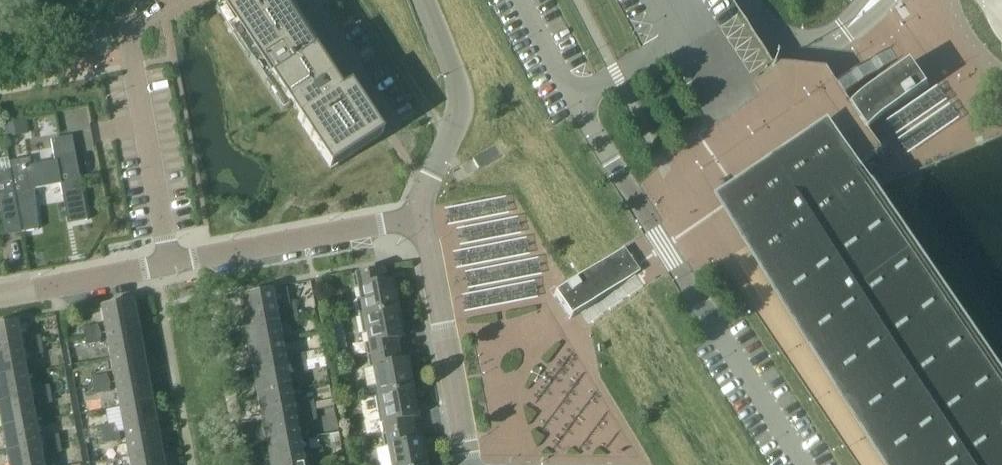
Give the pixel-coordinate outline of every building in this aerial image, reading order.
[(219,6),(325,166),(377,131),(348,87),(340,93),(279,0),(228,0),(219,6)] [(47,132),(69,128),(66,115),(44,119),(47,132)] [(877,188),(876,185),(874,187),(858,163),(838,134),(822,145),(820,146),(818,148),(807,155),(789,168),(782,172),(775,177),(759,188),(743,199),(741,200),(726,210),(744,239),(753,253),(811,347),(858,421),(887,464),(1001,464),(1001,370),(877,188)] [(86,217),(74,151),(71,136),(50,140),(54,161),(30,166),(29,158),(9,162),(21,229),(22,232),(37,230),(33,190),(59,185),(61,196),(67,195),(72,219),(86,217)] [(21,229),(9,162),(8,162),(9,170),(0,171),(0,208),(4,207),(8,231),(21,229)] [(390,281),(386,282),(384,270),(351,276),(354,289),(358,288),(360,299),(356,300),(359,317),(395,310),(390,281)] [(280,316),(296,313),(294,304),(288,306),(285,288),(271,291),(271,292),(238,298),(243,322),(275,317),(280,316)] [(105,333),(137,327),(132,302),(100,308),(105,333)] [(366,333),(371,356),(399,351),(397,339),(401,339),(395,310),(359,317),(362,334),(366,333)] [(296,313),(280,316),(284,324),(297,321),(296,313)] [(247,347),(280,341),(275,317),(243,322),(247,347)] [(40,346),(39,336),(25,339),(18,338),(16,324),(0,326),(0,352),(20,349),(25,348),(40,346)] [(84,336),(100,333),(96,326),(83,328),(84,336)] [(109,357),(141,351),(137,327),(105,333),(109,357)] [(100,333),(84,336),(86,345),(99,343),(100,334),(100,333)] [(252,372),(284,366),(280,341),(247,347),(252,372)] [(40,346),(25,348),(29,356),(42,353),(40,346)] [(25,373),(20,349),(0,352),(0,377),(25,373)] [(114,382),(146,376),(141,351),(109,357),(114,382)] [(374,396),(410,389),(405,361),(401,361),(399,351),(371,356),(373,367),(363,370),(367,396),(367,397),(374,396)] [(289,365),(305,362),(303,354),(290,356),(289,365)] [(305,362),(289,365),(293,373),(306,370),(305,362)] [(257,396),(289,390),(284,366),(252,372),(257,396)] [(29,398),(25,373),(0,377),(0,403),(29,398)] [(93,386),(109,383),(105,375),(92,378),(93,386)] [(118,407),(151,401),(146,376),(114,382),(118,407)] [(109,383),(93,386),(95,394),(108,392),(109,383)] [(34,397),(49,394),(48,386),(35,388),(34,397)] [(379,424),(381,436),(414,430),(412,419),(416,418),(410,389),(374,396),(377,413),(381,412),(383,423),(379,424)] [(261,421),(314,411),(312,403),(299,405),(298,403),(292,404),(289,390),(257,396),(261,421)] [(49,394),(34,397),(38,405),(51,402),(49,394)] [(34,422),(29,398),(0,403),(0,419),(2,428),(34,422)] [(123,431),(155,425),(151,401),(118,407),(123,431)] [(266,446),(298,440),(296,426),(302,422),(316,420),(314,411),(261,421),(266,446)] [(6,453),(39,447),(34,422),(2,428),(6,453)] [(103,435),(118,432),(114,424),(101,427),(103,435)] [(128,456),(160,450),(155,425),(123,431),(128,456)] [(420,440),(416,441),(414,430),(381,436),(383,448),(376,449),(379,464),(424,464),(420,440)] [(118,432),(103,435),(104,443),(117,441),(118,432)] [(43,446),(59,443),(57,435),(44,437),(43,446)] [(303,464),(298,440),(266,446),(269,464),(300,464),(303,464)] [(59,443),(43,446),(47,454),(60,452),(59,443)] [(39,447),(6,453),(9,464),(42,464),(39,447)] [(160,450),(128,456),(129,464),(162,464),(160,450)] [(307,464),(323,461),(322,452),(308,454),(307,464)]
